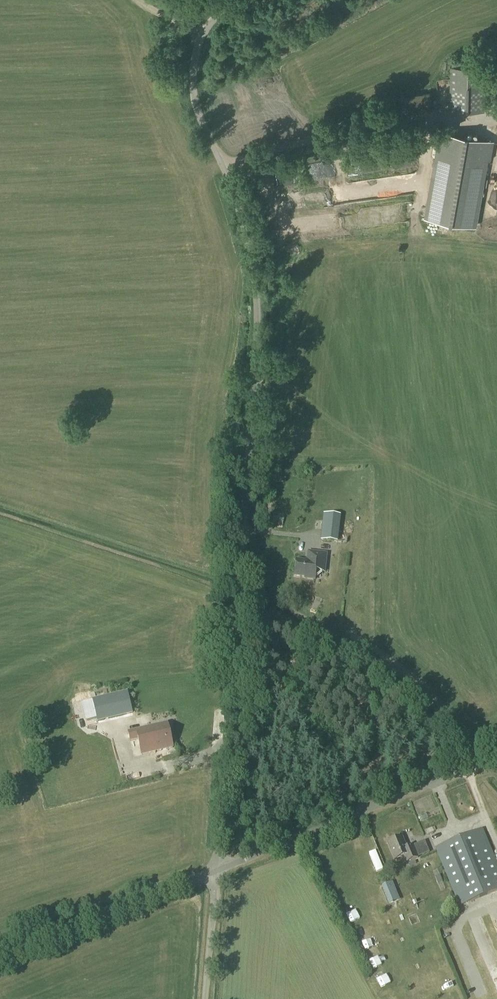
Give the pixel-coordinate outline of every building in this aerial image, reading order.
[(470,67),(470,59),(452,58),(452,67),(450,67),(449,111),(484,112),(486,67),(470,67)] [(439,131),(423,218),(476,228),(491,141),(439,131)] [(324,163),(327,176),(337,173),(333,161),(324,163)] [(337,542),(341,516),(323,514),(320,540),(337,542)] [(324,573),(326,555),(308,553),(307,562),(296,560),(294,576),(305,577),(304,579),(315,580),(316,572),(324,573)] [(97,723),(133,714),(127,692),(92,700),(92,701),(81,703),(85,721),(96,719),(97,723)] [(173,748),(167,724),(152,727),(152,726),(136,730),(127,732),(130,742),(138,740),(142,755),(173,748)] [(496,891),(496,863),(483,829),(434,848),(459,907),(496,891)] [(406,848),(402,837),(387,844),(394,861),(403,857),(406,864),(419,858),(413,845),(406,848)] [(380,874),(387,871),(378,849),(371,852),(380,874)] [(382,887),(389,905),(400,901),(396,885),(392,882),(382,887)]
